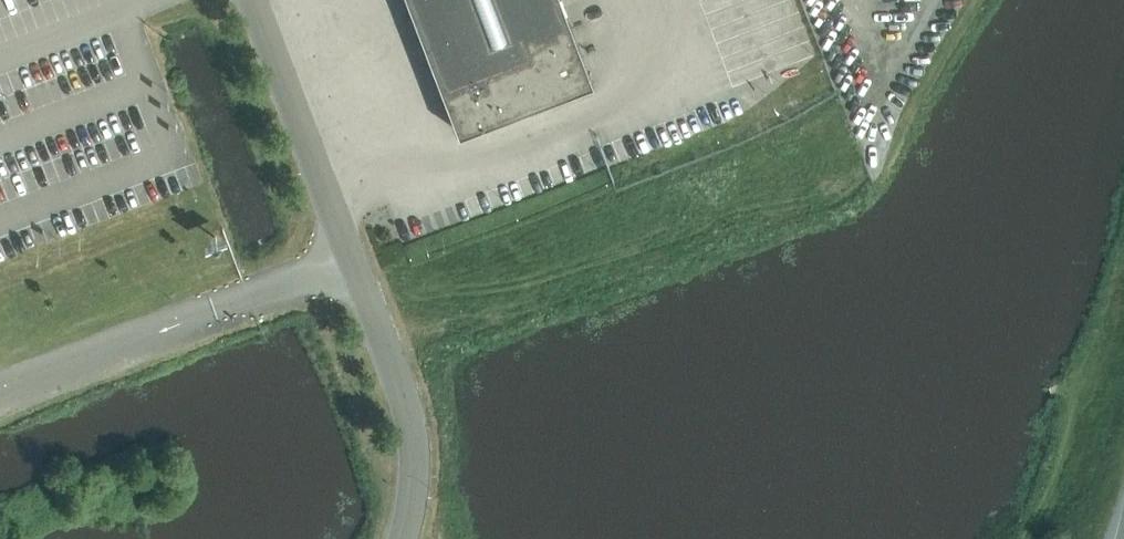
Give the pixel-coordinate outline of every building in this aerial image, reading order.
[(577,84),(593,78),(563,0),(409,0),(458,130),(577,84)]
